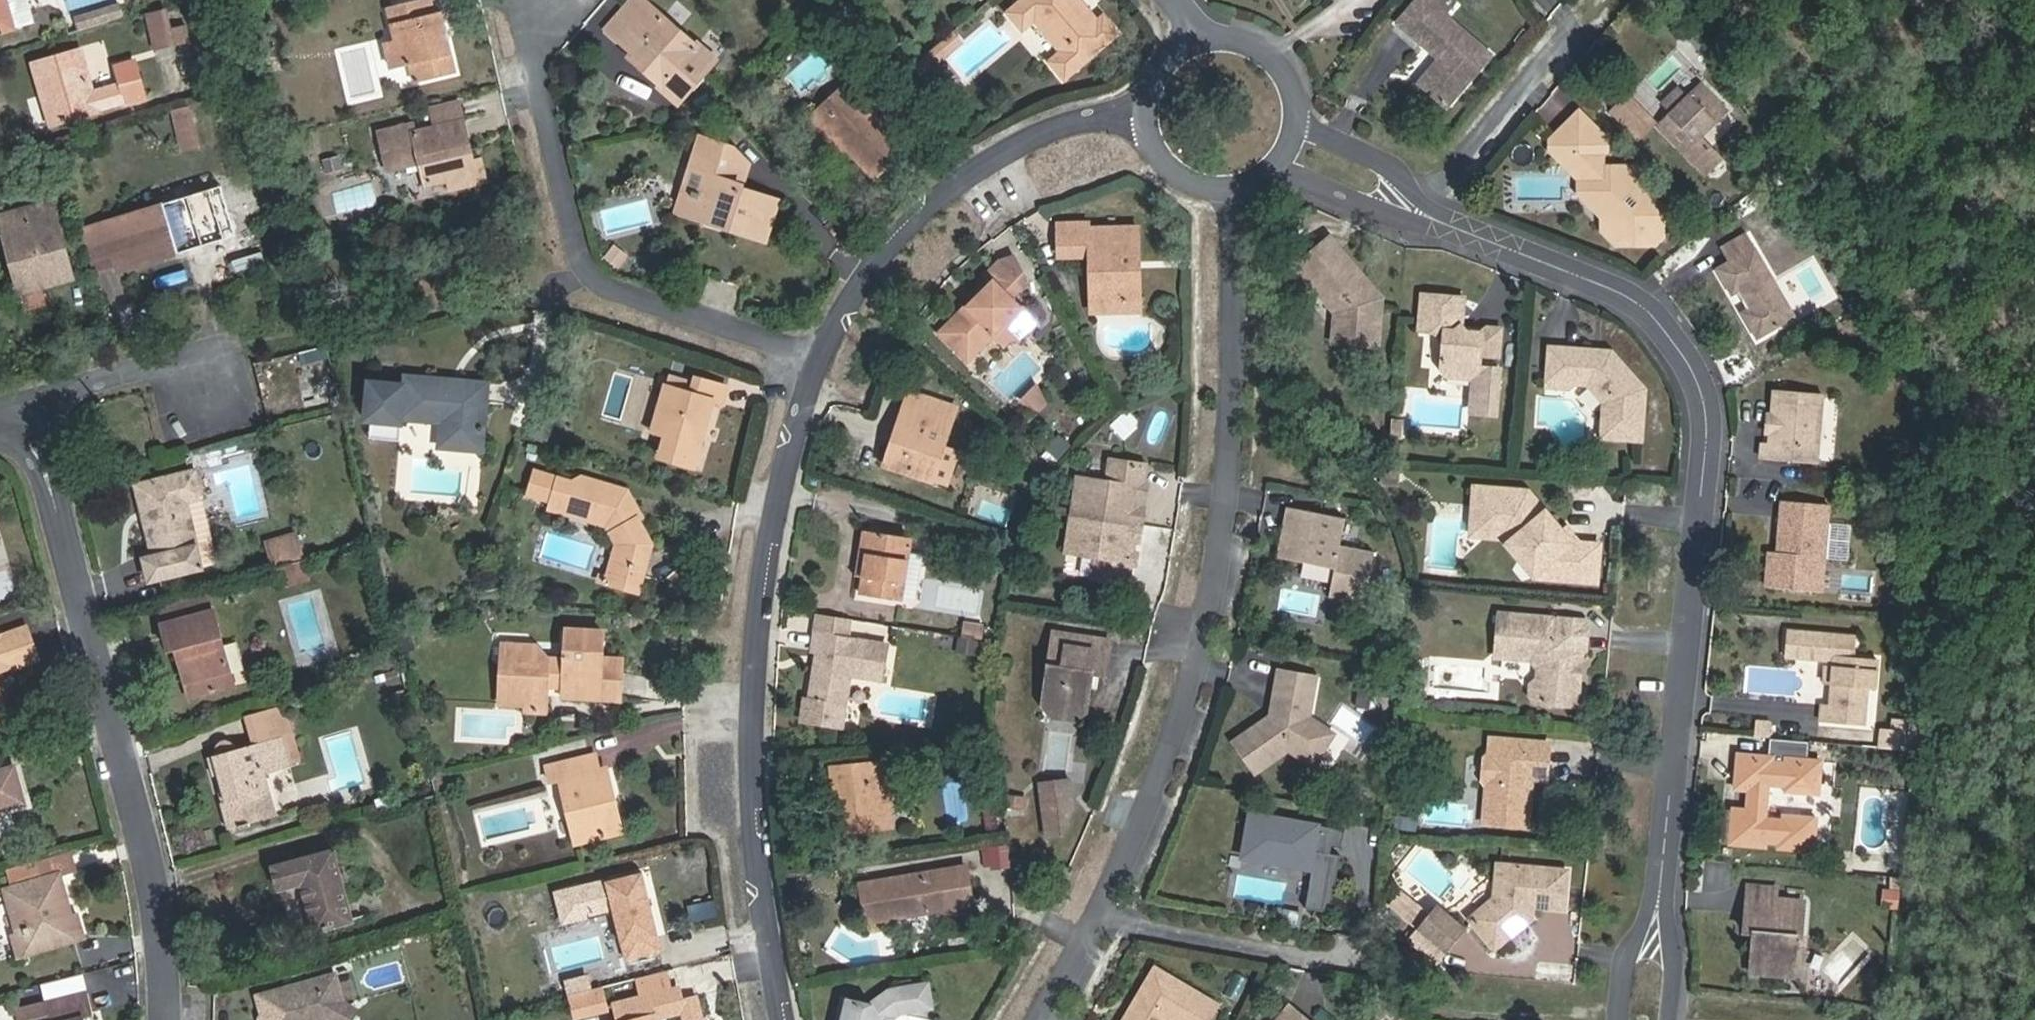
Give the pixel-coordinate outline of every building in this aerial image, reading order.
[(31,23),(25,0),(0,0),(0,32),(31,23)] [(390,22),(394,40),(390,41),(386,49),(390,64),(394,68),(411,64),(415,81),(454,72),(438,0),(415,0),(395,4),(399,21),(390,22)] [(614,37),(633,16),(628,12),(638,0),(628,0),(603,27),(614,37)] [(614,37),(630,51),(626,55),(679,103),(707,72),(687,53),(693,46),(644,0),(638,0),(628,12),(633,16),(614,37)] [(1005,14),(1015,25),(1028,27),(1033,23),(1058,51),(1052,57),(1053,68),(1064,81),(1119,35),(1102,15),(1096,20),(1079,0),(1022,0),(1005,14)] [(1422,89),(1445,107),(1487,52),(1440,15),(1449,3),(1446,0),(1413,0),(1392,27),(1434,60),(1441,65),(1422,89)] [(387,6),(390,22),(399,21),(395,4),(387,6)] [(118,5),(103,9),(106,20),(121,15),(118,5)] [(106,20),(103,9),(74,17),(77,28),(106,20)] [(164,14),(147,18),(154,48),(170,44),(167,29),(164,14)] [(183,26),(167,29),(170,44),(186,40),(183,26)] [(713,64),(693,46),(687,53),(707,72),(713,64)] [(48,90),(56,123),(96,112),(95,108),(125,99),(126,103),(142,98),(132,61),(116,66),(120,84),(90,92),(79,50),(30,63),(38,93),(48,90)] [(1415,84),(1422,89),(1441,65),(1434,60),(1415,84)] [(642,98),(649,88),(623,70),(617,79),(642,98)] [(860,98),(871,88),(857,74),(844,86),(850,93),(821,120),(846,147),(873,177),(905,148),(873,113),(860,98)] [(840,153),(846,147),(821,120),(850,93),(844,86),(808,118),(840,153)] [(884,103),(871,88),(860,98),(873,113),(884,103)] [(47,125),(56,123),(48,90),(38,93),(47,125)] [(1725,117),(1699,90),(1686,102),(1673,115),(1657,130),(1704,178),(1719,164),(1698,142),(1725,117)] [(1664,107),(1673,115),(1686,102),(1677,94),(1664,107)] [(1628,100),(1613,115),(1630,132),(1645,117),(1628,100)] [(1551,143),(1551,153),(1558,161),(1568,151),(1582,165),(1581,178),(1583,180),(1591,179),(1593,196),(1604,207),(1603,221),(1611,228),(1604,235),(1616,247),(1655,248),(1662,240),(1662,212),(1654,204),(1640,204),(1640,176),(1635,171),(1603,170),(1603,159),(1607,155),(1607,143),(1580,115),(1551,143)] [(196,148),(189,117),(174,121),(180,151),(196,148)] [(1645,117),(1630,132),(1639,142),(1654,127),(1645,117)] [(413,125),(379,132),(387,171),(419,163),(425,186),(449,180),(451,190),(486,181),(482,160),(474,162),(464,121),(415,132),(413,125)] [(950,148),(957,156),(971,147),(963,137),(950,148)] [(705,174),(691,216),(721,226),(723,222),(733,226),(732,229),(765,241),(779,201),(742,188),(749,166),(732,148),(700,139),(690,169),(705,174)] [(1568,151),(1558,161),(1579,182),(1579,196),(1603,221),(1604,207),(1593,196),(1591,179),(1583,180),(1581,178),(1582,165),(1568,151)] [(676,211),(691,216),(705,174),(690,169),(676,211)] [(194,195),(176,200),(189,246),(207,241),(194,195)] [(189,246),(176,200),(103,222),(116,268),(189,246)] [(38,287),(71,278),(50,201),(0,215),(0,232),(7,230),(14,254),(7,256),(17,292),(38,287)] [(116,268),(103,222),(82,228),(95,274),(116,268)] [(1090,302),(1139,302),(1138,228),(1089,229),(1089,224),(1058,223),(1058,257),(1090,257),(1090,302)] [(0,232),(7,256),(14,254),(7,230),(0,232)] [(1714,272),(1730,298),(1735,294),(1745,311),(1739,314),(1756,341),(1794,318),(1743,235),(1717,251),(1725,265),(1714,272)] [(1338,237),(1332,243),(1337,247),(1342,241),(1338,237)] [(1337,247),(1332,243),(1311,269),(1324,280),(1329,274),(1345,288),(1342,323),(1380,325),(1385,285),(1374,276),(1378,270),(1342,241),(1337,247)] [(235,272),(266,262),(262,250),(231,260),(235,272)] [(1004,325),(1014,335),(1018,339),(1037,322),(1012,295),(1026,281),(1013,257),(1000,262),(986,276),(991,282),(938,332),(965,361),(993,335),(1004,325)] [(1386,277),(1378,270),(1374,276),(1385,285),(1386,277)] [(44,305),(38,287),(17,292),(23,312),(44,305)] [(1463,301),(1423,298),(1420,335),(1434,336),(1443,346),(1441,374),(1449,382),(1472,384),(1475,389),(1472,418),(1495,419),(1499,373),(1478,371),(1479,359),(1497,360),(1499,333),(1484,332),(1479,337),(1466,337),(1461,329),(1463,301)] [(1139,312),(1139,302),(1090,302),(1090,311),(1139,312)] [(1002,345),(1014,335),(1004,325),(993,335),(1002,345)] [(1549,347),(1546,389),(1570,391),(1576,386),(1587,387),(1592,393),(1603,405),(1600,441),(1643,444),(1647,391),(1613,352),(1604,351),(1601,354),(1593,354),(1590,350),(1549,347)] [(670,373),(667,383),(691,391),(694,381),(670,373)] [(488,383),(404,376),(400,418),(440,422),(438,446),(481,451),(488,383)] [(691,391),(667,383),(652,432),(665,436),(659,457),(694,467),(714,402),(722,404),(727,386),(695,377),(694,381),(691,391)] [(1037,384),(1022,397),(1037,415),(1052,402),(1037,384)] [(907,389),(903,401),(934,412),(938,399),(907,389)] [(1776,389),(1774,413),(1776,415),(1776,426),(1772,428),(1771,444),(1764,443),(1763,459),(1818,463),(1819,444),(1814,441),(1816,421),(1821,420),(1823,393),(1776,389)] [(899,435),(888,467),(930,480),(954,405),(938,399),(934,412),(903,401),(892,433),(899,435)] [(1776,415),(1774,413),(1768,413),(1766,428),(1772,428),(1776,426),(1776,415)] [(1121,416),(1112,431),(1126,440),(1135,425),(1121,416)] [(1399,423),(1389,422),(1387,443),(1397,443),(1399,423)] [(882,466),(888,467),(899,435),(892,433),(882,466)] [(1057,434),(1047,450),(1061,458),(1071,442),(1057,434)] [(1075,475),(1069,511),(1140,523),(1143,506),(1137,505),(1139,495),(1140,484),(1143,466),(1106,461),(1103,479),(1075,475)] [(183,501),(200,497),(194,469),(135,484),(152,557),(142,559),(147,580),(198,567),(183,501)] [(638,519),(621,489),(582,477),(571,483),(558,479),(558,481),(534,475),(529,494),(552,501),(549,509),(557,505),(567,508),(572,514),(606,524),(616,544),(607,575),(604,583),(636,592),(651,544),(638,519)] [(1147,485),(1140,484),(1139,495),(1145,495),(1147,485)] [(1528,491),(1475,487),(1474,499),(1491,500),(1489,525),(1509,526),(1542,567),(1541,578),(1596,583),(1599,545),(1579,543),(1571,543),(1561,531),(1528,491)] [(629,491),(621,489),(638,519),(642,516),(629,491)] [(216,563),(200,497),(183,501),(198,567),(216,563)] [(1491,500),(1474,499),(1471,535),(1502,538),(1536,578),(1541,578),(1542,567),(1509,526),(1489,525),(1491,500)] [(1783,541),(1782,553),(1770,552),(1767,587),(1822,592),(1829,504),(1782,500),(1779,538),(1783,541)] [(1288,507),(1278,557),(1335,569),(1329,596),(1365,603),(1375,553),(1340,546),(1346,518),(1288,507)] [(1140,523),(1069,511),(1063,549),(1091,554),(1088,578),(1125,583),(1128,562),(1129,552),(1131,540),(1138,540),(1140,523)] [(1566,528),(1561,531),(1571,543),(1579,543),(1566,528)] [(867,552),(863,576),(861,594),(902,601),(912,539),(863,531),(860,551),(867,552)] [(292,575),(290,562),(301,559),(295,534),(265,542),(272,567),(275,580),(292,575)] [(856,575),(863,576),(867,552),(860,551),(856,575)] [(1136,553),(1129,552),(1128,562),(1135,563),(1136,553)] [(277,588),(307,580),(301,559),(290,562),(292,575),(275,580),(277,588)] [(597,581),(604,583),(607,575),(600,573),(597,581)] [(187,697),(231,686),(212,610),(159,624),(166,649),(175,647),(187,697)] [(1556,621),(1503,617),(1501,659),(1536,661),(1545,669),(1545,679),(1533,686),(1532,696),(1542,705),(1579,706),(1584,655),(1588,651),(1589,628),(1584,622),(1561,621),(1558,623),(1556,621)] [(964,624),(962,637),(982,640),(984,627),(964,624)] [(2,635),(13,668),(36,659),(24,627),(2,635)] [(523,692),(522,710),(547,711),(549,682),(559,683),(559,696),(618,698),(621,661),(600,659),(602,633),(563,631),(561,660),(547,660),(536,643),(500,642),(499,681),(512,682),(523,692)] [(841,726),(850,675),(883,681),(888,644),(817,632),(814,650),(819,651),(825,652),(823,664),(816,668),(811,699),(806,698),(802,719),(841,726)] [(1092,673),(1098,674),(1104,675),(1109,641),(1049,633),(1039,704),(1086,711),(1090,687),(1092,673)] [(1831,669),(1829,688),(1827,707),(1821,707),(1819,723),(1862,727),(1865,691),(1873,691),(1876,661),(1854,659),(1856,639),(1786,633),(1784,659),(1831,663),(1831,669)] [(13,668),(2,635),(0,636),(0,672),(13,668)] [(819,651),(816,668),(823,664),(825,652),(819,651)] [(1821,687),(1829,688),(1831,669),(1823,668),(1821,687)] [(1309,717),(1317,676),(1279,670),(1274,701),(1280,709),(1271,715),(1234,742),(1256,773),(1289,749),(1302,757),(1310,745),(1322,753),(1335,733),(1309,717)] [(1096,688),(1098,674),(1092,673),(1090,687),(1096,688)] [(497,709),(522,710),(523,692),(512,682),(499,681),(497,709)] [(1358,690),(1356,710),(1377,712),(1379,692),(1358,690)] [(1280,709),(1274,701),(1271,715),(1280,709)] [(1086,711),(1039,704),(1049,715),(1074,719),(1086,711)] [(246,716),(252,745),(283,739),(288,765),(298,762),(286,708),(246,716)] [(1882,730),(1881,749),(1913,752),(1916,722),(1894,720),(1893,731),(1882,730)] [(1753,737),(1769,738),(1770,724),(1754,723),(1753,737)] [(283,739),(252,745),(233,748),(232,743),(228,740),(226,739),(223,739),(220,739),(217,741),(215,743),(214,746),(214,749),(214,754),(209,755),(213,774),(218,773),(224,802),(219,803),(223,827),(271,817),(262,772),(288,767),(288,765),(283,739)] [(1535,783),(1535,779),(1537,761),(1549,762),(1550,744),(1494,739),(1493,755),(1488,759),(1487,779),(1490,786),(1487,824),(1531,828),(1534,790),(1528,790),(1529,783),(1535,783)] [(1302,757),(1314,765),(1322,753),(1310,745),(1302,757)] [(559,779),(574,845),(622,833),(606,768),(598,769),(595,755),(545,766),(548,781),(559,779)] [(1767,818),(1770,784),(1785,786),(1784,792),(1818,795),(1821,763),(1787,760),(1787,765),(1772,763),(1773,759),(1740,756),(1737,788),(1750,789),(1748,811),(1735,810),(1732,843),(1765,845),(1765,839),(1780,841),(1780,846),(1813,849),(1816,818),(1782,815),(1782,820),(1767,818)] [(1537,761),(1535,779),(1548,780),(1549,762),(1537,761)] [(878,765),(834,768),(839,830),(883,829),(878,765)] [(21,802),(13,767),(0,770),(0,807),(21,802)] [(1038,780),(1044,838),(1076,835),(1070,777),(1038,780)] [(984,829),(998,829),(997,809),(983,809),(984,829)] [(1342,847),(1345,830),(1250,813),(1244,847),(1271,852),(1270,863),(1312,870),(1306,909),(1330,913),(1340,856),(1326,854),(1327,844),(1342,847)] [(1242,858),(1270,863),(1271,852),(1244,847),(1242,858)] [(69,848),(32,859),(38,880),(3,890),(17,935),(23,933),(29,953),(68,941),(62,918),(69,916),(57,874),(75,868),(69,848)] [(312,931),(350,921),(332,849),(269,866),(275,889),(299,884),(312,931)] [(1571,871),(1542,868),(1502,863),(1498,900),(1472,926),(1501,954),(1529,926),(1529,917),(1536,918),(1539,891),(1543,892),(1541,906),(1567,909),(1571,871)] [(965,867),(859,885),(864,922),(944,909),(944,914),(972,909),(969,887),(965,867)] [(642,872),(606,881),(621,945),(624,960),(660,951),(642,872)] [(601,879),(553,891),(561,924),(609,912),(601,879)] [(1750,886),(1749,899),(1776,901),(1776,897),(1777,888),(1750,886)] [(1404,888),(1387,907),(1413,929),(1429,911),(1404,888)] [(1882,888),(1880,908),(1898,909),(1900,889),(1882,888)] [(1746,933),(1755,934),(1762,935),(1761,947),(1754,946),(1752,972),(1793,976),(1796,938),(1802,938),(1806,904),(1788,902),(1788,898),(1776,897),(1776,901),(1749,899),(1746,933)] [(1301,927),(1303,910),(1283,908),(1282,925),(1301,927)] [(1439,909),(1422,929),(1451,954),(1469,934),(1439,909)] [(74,915),(69,916),(62,918),(68,941),(80,938),(74,915)] [(1422,929),(1410,942),(1439,968),(1451,954),(1422,929)] [(17,957),(29,953),(23,933),(17,935),(11,936),(17,957)] [(1219,1007),(1155,969),(1135,1004),(1139,1006),(1134,1015),(1130,1012),(1125,1019),(1211,1019),(1219,1007)] [(342,998),(335,970),(257,990),(262,1008),(259,1011),(261,1019),(313,1019),(331,1016),(342,998)] [(670,989),(666,971),(636,979),(641,996),(670,989)] [(606,1009),(601,987),(571,995),(576,1016),(606,1009)] [(677,988),(670,989),(641,996),(614,1003),(618,1019),(657,1019),(656,1018),(682,1012),(685,1019),(704,1019),(698,997),(680,1001),(677,988)] [(900,1017),(929,1011),(924,989),(884,996),(867,1010),(844,1004),(839,1019),(894,1019),(897,1018),(900,1017)] [(83,1017),(92,1015),(87,992),(43,1002),(47,1019),(83,1019),(83,1017)] [(331,1016),(338,1019),(344,1019),(354,1006),(342,998),(331,1016)] [(1292,1009),(1283,1019),(1306,1019),(1292,1009)]
